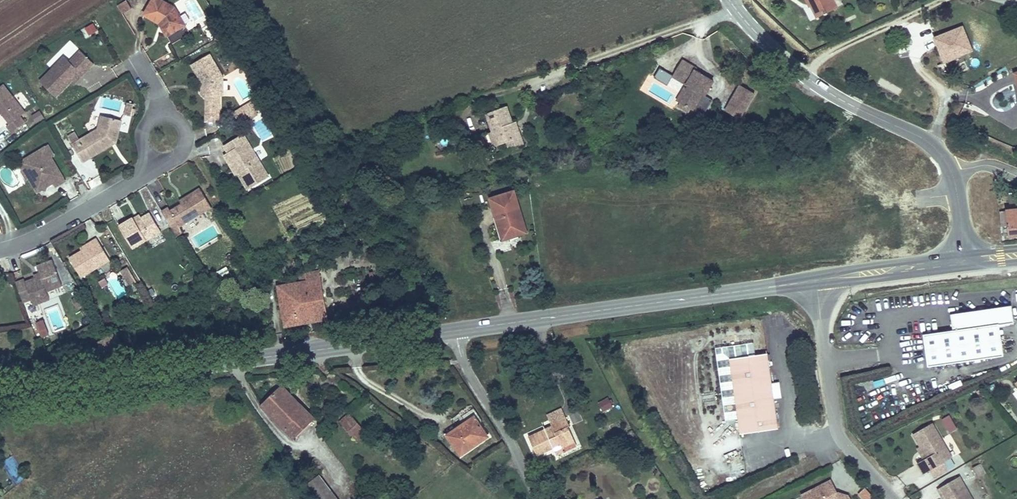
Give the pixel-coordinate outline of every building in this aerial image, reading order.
[(117,3),(121,13),(130,10),(127,0),(126,0),(117,3)] [(176,7),(162,0),(150,0),(143,16),(158,23),(165,36),(186,23),(176,7)] [(835,9),(830,0),(807,0),(811,7),(814,6),(820,17),(835,9)] [(835,9),(839,6),(835,0),(830,0),(835,9)] [(892,10),(898,7),(895,2),(890,4),(892,10)] [(223,31),(214,17),(205,23),(213,37),(223,31)] [(84,27),(88,35),(97,31),(93,22),(84,27)] [(973,51),(963,25),(934,37),(944,62),(973,51)] [(68,60),(77,50),(69,42),(60,52),(68,60)] [(73,85),(93,62),(79,49),(69,60),(63,56),(38,83),(54,98),(69,82),(73,85)] [(221,77),(210,56),(190,67),(200,85),(198,98),(201,99),(200,110),(216,111),(217,97),(220,96),(221,77)] [(684,59),(677,72),(688,78),(685,82),(689,85),(679,102),(694,111),(704,93),(707,94),(715,81),(698,71),(700,68),(684,59)] [(667,71),(660,67),(651,82),(658,86),(667,71)] [(688,78),(677,72),(674,76),(685,82),(688,78)] [(689,85),(685,82),(675,100),(679,102),(689,85)] [(1,113),(10,125),(7,127),(11,133),(25,122),(20,116),(25,112),(3,84),(0,86),(0,112),(1,113)] [(745,111),(755,93),(741,85),(731,103),(745,111)] [(230,111),(234,119),(256,106),(251,98),(230,111)] [(122,114),(130,116),(133,104),(124,102),(122,114)] [(745,111),(731,103),(727,110),(741,118),(745,111)] [(488,113),(495,131),(500,144),(509,141),(512,148),(526,143),(522,134),(519,136),(514,122),(507,106),(488,113)] [(216,125),(216,111),(200,110),(199,124),(216,125)] [(115,144),(122,120),(101,114),(97,129),(73,143),(84,162),(115,144)] [(517,121),(514,122),(519,136),(522,134),(517,121)] [(195,130),(197,139),(205,137),(203,128),(195,130)] [(500,144),(495,131),(489,133),(495,146),(500,144)] [(225,153),(244,141),(240,134),(221,146),(225,153)] [(264,172),(244,141),(225,153),(222,155),(233,173),(235,172),(244,185),(264,172)] [(19,159),(16,166),(26,168),(24,176),(33,192),(48,183),(51,185),(60,180),(51,166),(53,163),(42,146),(19,159)] [(26,168),(16,166),(15,171),(19,179),(24,176),(26,168)] [(157,212),(167,230),(176,225),(177,228),(207,209),(195,189),(176,200),(177,203),(166,210),(164,208),(157,212)] [(1007,196),(1008,205),(1016,205),(1016,196),(1007,196)] [(524,243),(514,202),(492,209),(502,248),(524,243)] [(1003,212),(1005,234),(1016,233),(1016,210),(1003,212)] [(155,234),(144,215),(134,221),(131,217),(114,228),(127,250),(155,234)] [(109,260),(97,241),(80,250),(80,254),(68,260),(79,278),(109,260)] [(25,279),(18,281),(25,303),(32,301),(34,306),(45,302),(42,294),(48,291),(62,287),(52,261),(37,266),(41,276),(25,281),(25,279)] [(305,275),(306,282),(321,279),(319,273),(305,275)] [(286,277),(287,285),(306,282),(305,275),(286,277)] [(308,296),(323,293),(321,279),(306,282),(308,296)] [(306,282),(287,285),(276,287),(283,326),(327,319),(323,293),(308,296),(306,282)] [(51,299),(48,291),(42,294),(45,302),(51,299)] [(87,312),(78,297),(67,303),(75,318),(87,312)] [(1015,323),(1012,305),(951,314),(953,330),(923,334),(927,366),(1004,355),(1000,325),(1015,323)] [(101,311),(90,317),(95,324),(105,318),(101,311)] [(44,319),(36,321),(39,337),(48,335),(44,319)] [(726,419),(737,418),(729,355),(754,352),(752,339),(717,344),(726,419)] [(729,355),(737,418),(739,430),(776,425),(773,397),(771,384),(767,350),(754,352),(729,355)] [(771,384),(773,397),(781,396),(779,383),(771,384)] [(283,385),(260,405),(293,442),(316,422),(283,385)] [(602,412),(613,407),(608,397),(597,402),(602,412)] [(358,431),(341,412),(335,417),(342,425),(339,427),(349,439),(358,431)] [(948,433),(957,429),(949,414),(941,418),(948,433)] [(530,457),(545,452),(556,446),(558,450),(573,443),(566,430),(569,429),(564,417),(545,425),(547,430),(523,439),(530,457)] [(448,437),(459,453),(487,435),(476,419),(448,437)] [(932,423),(912,433),(920,449),(924,458),(920,460),(914,463),(919,473),(934,466),(945,460),(949,458),(932,423)] [(556,446),(545,452),(549,461),(576,450),(573,443),(558,450),(556,446)] [(924,458),(920,449),(915,451),(920,460),(924,458)] [(950,469),(945,460),(934,466),(938,475),(950,469)] [(971,484),(965,473),(957,477),(963,488),(971,484)] [(963,488),(957,477),(935,489),(941,498),(970,498),(963,488)] [(311,488),(319,498),(339,498),(323,478),(311,488)] [(846,495),(839,497),(831,495),(825,481),(798,494),(801,498),(848,498),(846,495)] [(864,486),(856,493),(862,498),(875,498),(864,486)]
